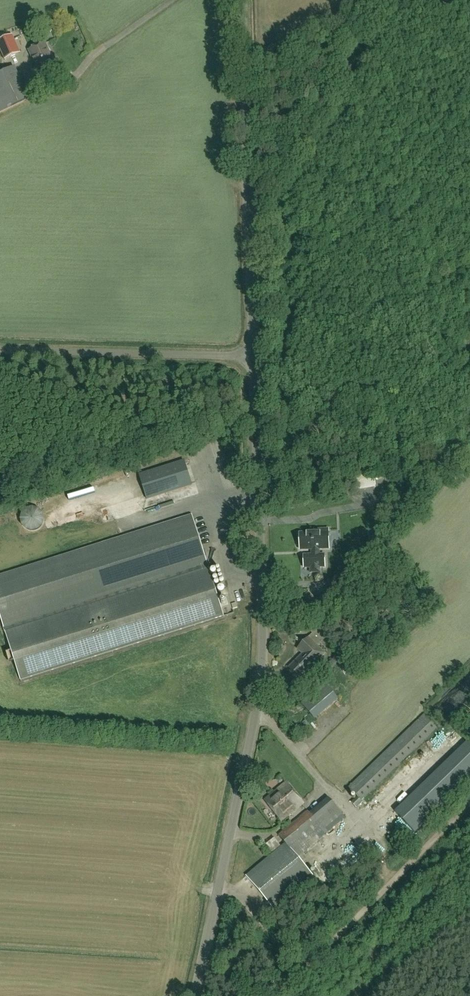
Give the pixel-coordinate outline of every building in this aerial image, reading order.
[(21,53),(13,35),(0,41),(0,50),(5,60),(21,53)] [(39,73),(55,66),(45,44),(29,51),(39,73)] [(213,442),(207,444),(214,470),(220,468),(213,442)] [(147,499),(192,485),(184,461),(139,475),(147,499)] [(358,481),(361,492),(379,487),(376,476),(358,481)] [(103,511),(106,524),(146,515),(143,502),(103,511)] [(224,615),(194,515),(118,539),(0,576),(0,614),(12,651),(5,653),(9,663),(14,662),(21,680),(224,615)] [(299,533),(299,540),(297,541),(298,546),(299,547),(300,549),(311,549),(311,555),(303,555),(304,567),(310,567),(310,572),(319,572),(319,567),(324,567),(324,554),(319,554),(318,549),(329,548),(328,529),(314,530),(314,533),(299,533)] [(366,545),(360,551),(366,557),(373,551),(366,545)] [(300,678),(324,654),(308,638),(298,648),(303,654),(289,668),(300,678)] [(315,716),(340,700),(330,684),(305,700),(315,716)] [(356,806),(361,801),(437,728),(424,715),(349,788),(357,797),(351,801),(356,806)] [(320,728),(324,730),(328,721),(323,719),(320,728)] [(446,764),(465,784),(469,780),(469,744),(468,742),(446,764)] [(290,810),(301,800),(287,782),(275,791),(290,810)] [(275,791),(264,800),(280,819),(290,810),(275,791)] [(345,818),(329,799),(311,815),(308,811),(278,835),(285,843),(246,875),(273,907),(312,874),(298,857),(345,818)] [(402,819),(401,810),(395,810),(395,818),(387,818),(387,826),(393,826),(393,820),(402,819)] [(380,832),(376,839),(383,842),(387,835),(380,832)]
